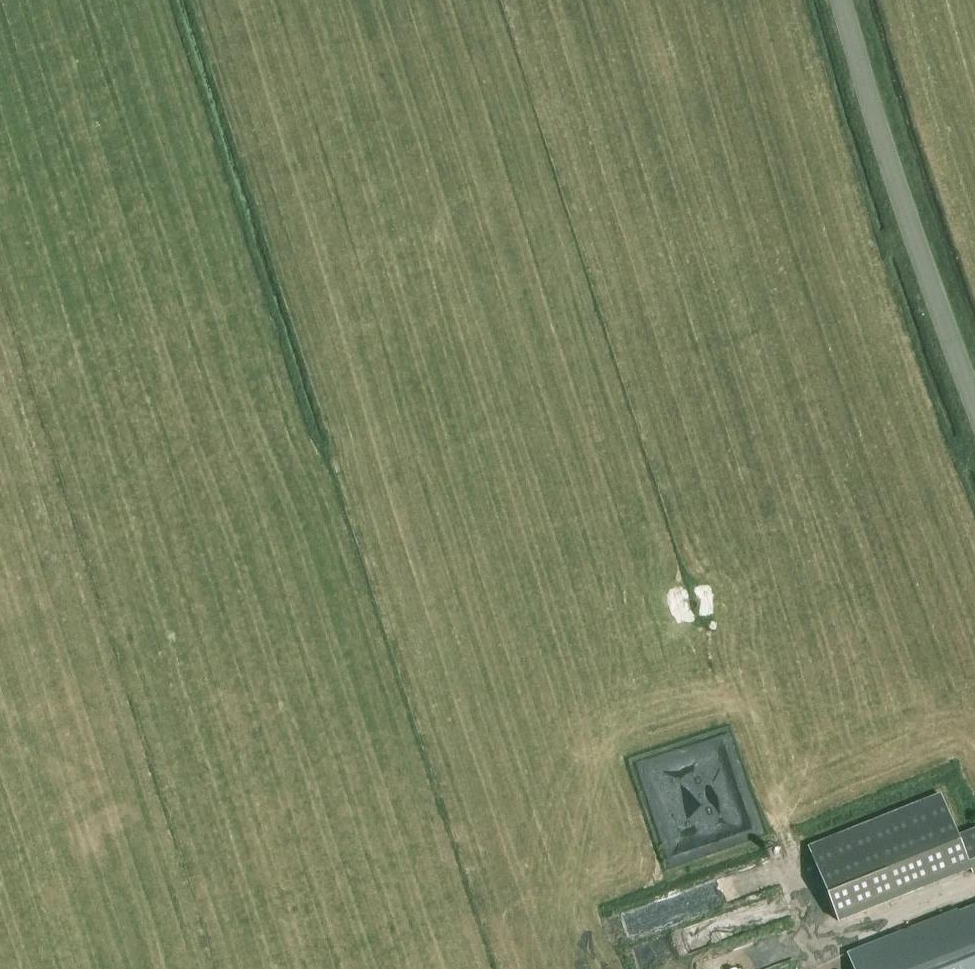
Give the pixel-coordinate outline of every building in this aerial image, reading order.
[(974,873),(974,829),(957,836),(941,794),(809,845),(839,922),(970,870),(972,874),(974,873)] [(729,907),(732,934),(770,929),(766,902),(729,907)] [(849,959),(853,968),(974,968),(974,910),(849,959)]
